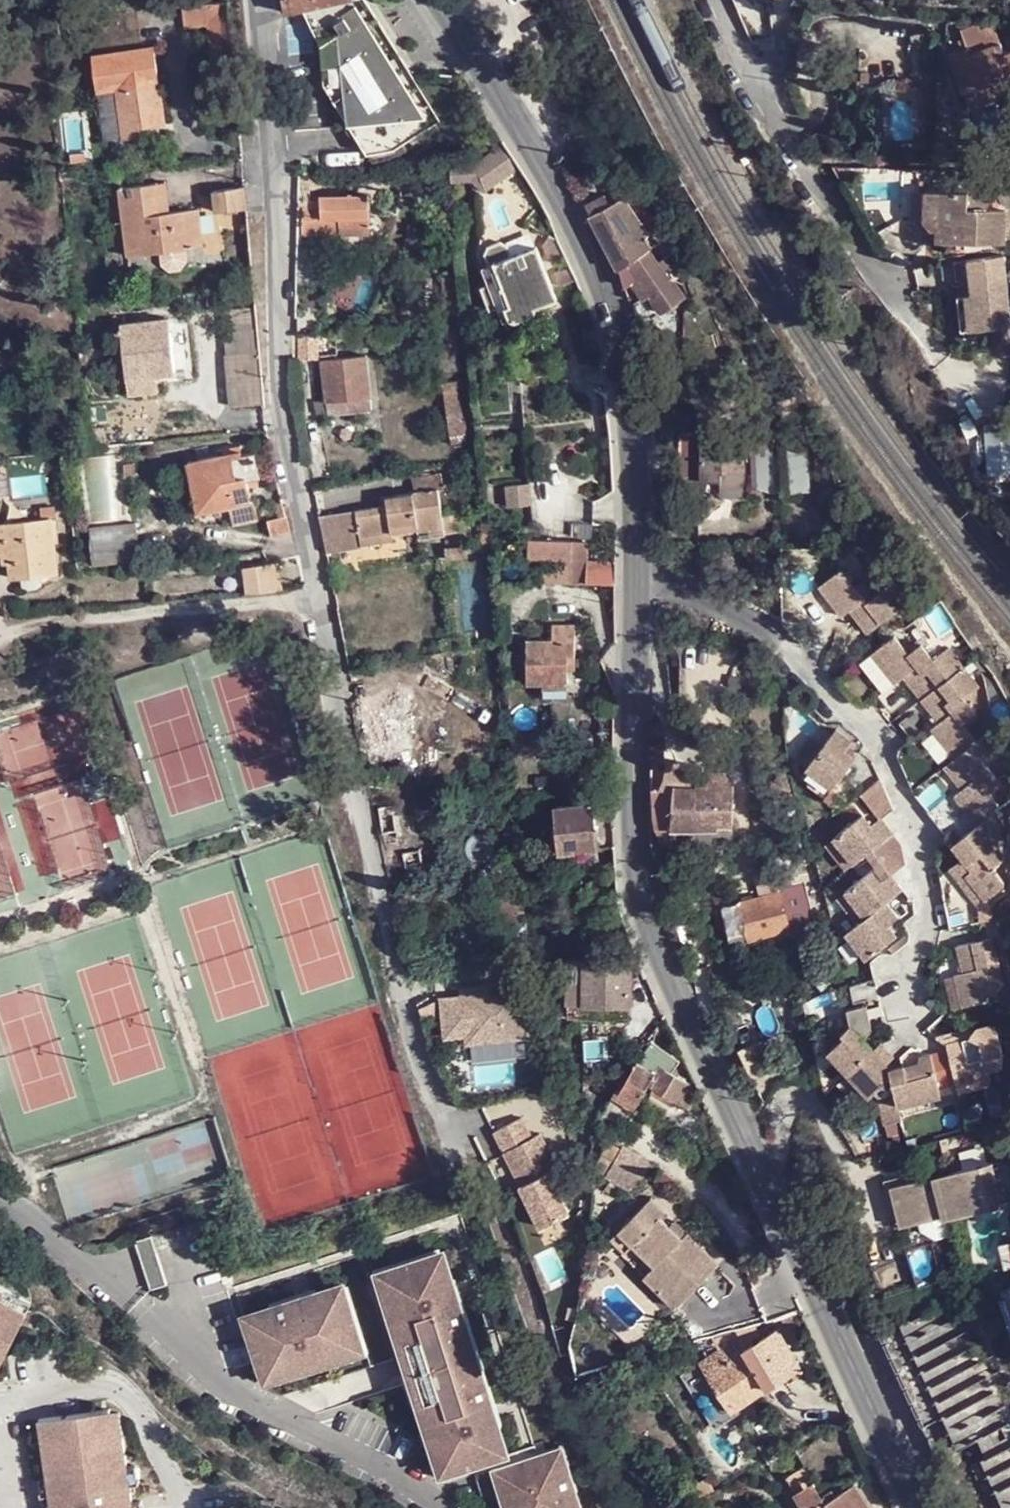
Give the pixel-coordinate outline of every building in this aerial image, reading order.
[(290,16),(358,2),(358,0),(287,0),(290,16)] [(358,3),(363,13),(436,125),(445,119),(368,0),(358,3)] [(358,3),(308,12),(325,47),(343,35),(336,25),(348,18),(346,15),(353,10),(357,17),(363,13),(358,3)] [(343,35),(325,47),(329,86),(354,125),(372,154),(399,148),(436,125),(363,13),(357,17),(353,10),(346,15),(348,18),(336,25),(343,35)] [(211,25),(219,99),(239,92),(232,24),(216,26),(216,25),(212,25),(211,25)] [(985,88),(1007,80),(992,44),(965,55),(959,40),(933,51),(953,101),(985,88)] [(157,50),(95,59),(100,94),(120,91),(127,141),(146,138),(145,130),(169,128),(157,50)] [(1007,80),(985,88),(990,99),(1009,91),(1009,88),(1007,80)] [(145,130),(146,138),(170,136),(169,128),(145,130)] [(524,169),(506,144),(494,149),(496,153),(478,163),(479,165),(453,169),(454,184),(476,179),(488,192),(524,169)] [(357,175),(345,174),(346,183),(357,184),(357,175)] [(166,182),(121,189),(130,257),(205,248),(201,210),(171,214),(166,182)] [(249,210),(248,191),(216,194),(218,214),(249,210)] [(587,206),(592,217),(611,205),(606,195),(587,206)] [(326,199),(315,199),(304,199),(304,235),(368,237),(368,199),(326,199)] [(592,217),(619,272),(645,253),(640,243),(647,238),(625,199),(611,205),(592,217)] [(924,202),(912,201),(911,228),(923,229),(924,202)] [(924,201),(924,202),(923,229),(929,229),(935,230),(934,252),(1002,255),(1004,222),(986,221),(987,209),(967,208),(967,203),(924,201)] [(653,234),(660,244),(669,237),(663,227),(653,234)] [(562,237),(558,230),(544,235),(544,245),(551,261),(568,253),(562,237)] [(512,257),(489,268),(510,316),(511,320),(513,321),(514,322),(516,322),(533,316),(537,314),(537,312),(538,310),(538,308),(559,299),(537,248),(512,257)] [(485,257),(489,268),(512,257),(510,253),(503,250),(485,257)] [(645,253),(619,272),(626,286),(641,278),(652,294),(652,303),(659,314),(668,313),(684,302),(672,281),(669,283),(648,252),(645,253)] [(573,264),(556,272),(561,286),(578,278),(573,264)] [(998,268),(950,269),(951,304),(960,304),(960,338),(986,338),(987,370),(1000,369),(999,335),(998,268)] [(453,278),(441,280),(449,317),(460,315),(453,278)] [(171,320),(123,325),(132,398),(155,395),(153,377),(177,374),(171,320)] [(455,322),(434,323),(438,375),(460,373),(455,322)] [(260,324),(224,328),(228,358),(263,354),(260,324)] [(318,359),(316,339),(315,337),(300,340),(303,362),(318,359)] [(335,337),(316,339),(318,359),(319,363),(324,363),(331,416),(372,410),(366,356),(339,359),(335,337)] [(267,403),(263,354),(228,358),(233,407),(267,403)] [(463,382),(442,384),(445,437),(450,437),(451,446),(465,444),(464,436),(467,436),(463,382)] [(981,420),(984,470),(1009,468),(1009,418),(981,420)] [(743,472),(743,440),(713,439),(702,438),(703,481),(722,482),(721,471),(743,472)] [(245,448),(226,451),(227,457),(203,461),(210,497),(220,496),(229,503),(231,518),(258,515),(252,476),(264,474),(261,455),(246,456),(245,448)] [(227,457),(226,451),(192,457),(200,508),(229,503),(220,496),(210,497),(203,461),(227,457)] [(388,506),(356,511),(361,540),(393,536),(417,531),(418,540),(462,534),(458,516),(455,516),(452,493),(443,495),(439,473),(410,477),(413,493),(386,497),(388,506)] [(356,511),(321,516),(329,553),(362,548),(361,540),(356,511)] [(286,516),(269,521),(274,537),(291,533),(286,516)] [(0,527),(0,558),(3,557),(5,566),(10,565),(12,580),(58,575),(50,521),(0,527)] [(135,526),(90,531),(94,567),(139,562),(135,526)] [(361,540),(362,548),(394,543),(393,536),(361,540)] [(569,560),(589,560),(590,543),(532,539),(530,558),(569,560)] [(239,571),(243,596),(285,591),(282,563),(257,565),(256,568),(239,571)] [(589,566),(568,565),(567,584),(589,585),(589,566)] [(853,618),(871,641),(914,609),(899,589),(884,600),(872,584),(858,594),(845,577),(823,594),(846,624),(853,618)] [(527,683),(540,684),(568,683),(568,659),(577,659),(577,626),(555,625),(553,642),(528,642),(527,683)] [(896,638),(874,656),(897,686),(905,680),(922,702),(965,669),(950,650),(935,662),(920,643),(907,653),(896,638)] [(965,669),(922,702),(940,725),(932,731),(955,761),(978,744),(967,729),(980,720),(965,701),(980,689),(965,669)] [(897,686),(879,700),(891,716),(910,702),(897,686)] [(391,689),(353,698),(354,714),(363,712),(362,707),(393,702),(391,689)] [(362,707),(363,712),(371,755),(404,748),(400,730),(393,702),(362,707)] [(918,713),(900,727),(912,743),(930,729),(918,713)] [(411,728),(400,730),(404,748),(413,747),(411,728)] [(955,761),(945,770),(963,792),(955,798),(978,829),(1000,812),(989,797),(1002,787),(988,768),(1003,757),(988,736),(978,744),(955,761)] [(843,741),(816,783),(844,801),(864,770),(853,762),(860,752),(843,741)] [(864,770),(860,752),(853,762),(864,770)] [(690,768),(687,786),(698,786),(700,773),(690,768)] [(875,778),(857,790),(875,817),(893,805),(875,778)] [(674,790),(675,828),(712,830),(719,830),(719,827),(719,802),(720,787),(698,786),(687,786),(674,786),(674,790)] [(733,787),(720,787),(719,802),(733,803),(733,787)] [(674,790),(651,789),(651,808),(652,818),(653,828),(675,828),(674,790)] [(595,805),(554,809),(558,854),(600,850),(595,805)] [(390,815),(381,816),(384,840),(393,839),(390,815)] [(834,840),(854,866),(894,836),(881,820),(871,827),(863,817),(834,840)] [(733,827),(719,827),(719,830),(712,830),(711,842),(733,843),(733,827)] [(1003,858),(980,827),(978,829),(953,848),(962,859),(972,872),(966,876),(986,902),(1004,889),(1004,886),(996,875),(996,869),(1003,863),(1003,858)] [(653,828),(655,845),(674,845),(675,828),(653,828)] [(854,866),(834,840),(828,845),(848,871),(854,866)] [(962,859),(949,869),(979,908),(986,902),(966,876),(972,872),(962,859)] [(752,865),(754,872),(765,867),(762,862),(752,865)] [(562,867),(554,868),(554,879),(563,877),(562,867)] [(765,867),(754,872),(761,895),(776,892),(770,867),(765,867)] [(845,898),(864,923),(886,907),(901,895),(889,878),(881,884),(873,874),(844,896),(845,898)] [(777,891),(776,892),(761,895),(721,907),(731,940),(747,936),(749,941),(787,930),(777,891)] [(864,923),(845,898),(839,902),(858,928),(864,923)] [(858,928),(847,937),(867,964),(897,940),(889,930),(899,922),(886,907),(864,923),(858,928)] [(1006,936),(1002,920),(991,922),(995,939),(963,945),(969,972),(961,974),(967,1006),(993,1001),(992,996),(1001,994),(1008,984),(998,938),(1006,936)] [(847,937),(841,942),(861,968),(867,964),(847,937)] [(629,961),(567,961),(568,1002),(630,1003),(629,961)] [(961,974),(952,976),(958,1008),(967,1006),(961,974)] [(523,982),(433,987),(436,1045),(526,1040),(523,982)] [(630,1018),(630,1003),(568,1002),(568,1017),(630,1018)] [(829,1055),(848,1076),(873,1052),(863,1042),(872,1033),(870,1011),(849,1012),(850,1029),(841,1037),(844,1041),(829,1055)] [(947,1045),(958,1093),(990,1086),(987,1072),(1004,1069),(1002,1052),(996,1025),(977,1030),(970,1040),(947,1045)] [(648,1045),(637,1062),(655,1073),(660,1067),(672,1073),(678,1063),(648,1045)] [(892,1074),(873,1052),(848,1076),(867,1095),(871,1091),(874,1095),(891,1074),(892,1074)] [(891,1074),(898,1107),(941,1097),(932,1055),(921,1057),(918,1067),(915,1074),(905,1076),(904,1071),(892,1074),(891,1074)] [(655,1073),(637,1062),(619,1092),(638,1104),(649,1087),(680,1104),(692,1086),(672,1073),(660,1067),(655,1073)] [(918,1067),(904,1071),(905,1076),(915,1074),(918,1067)] [(881,1128),(901,1122),(898,1107),(891,1074),(874,1095),(881,1128)] [(570,1210),(537,1132),(529,1135),(520,1115),(491,1127),(532,1226),(570,1210)] [(600,1172),(624,1191),(642,1172),(646,1167),(620,1142),(593,1171),(600,1172)] [(994,1162),(894,1187),(900,1221),(917,1218),(920,1225),(949,1218),(952,1221),(971,1216),(970,1212),(992,1206),(988,1188),(1000,1184),(994,1162)] [(970,1212),(971,1216),(1005,1208),(1000,1184),(988,1188),(992,1206),(970,1212)] [(900,1221),(894,1187),(886,1189),(897,1231),(920,1225),(917,1218),(900,1221)] [(646,1200),(616,1232),(652,1267),(642,1279),(674,1309),(717,1264),(684,1233),(678,1240),(665,1227),(658,1219),(663,1213),(646,1200)] [(671,1221),(665,1227),(678,1240),(684,1233),(671,1221)] [(652,1267),(616,1232),(609,1240),(623,1254),(620,1258),(642,1279),(652,1267)] [(155,1235),(139,1240),(156,1288),(171,1283),(155,1235)] [(999,1246),(1004,1268),(1009,1267),(1009,1244),(999,1246)] [(492,1407),(498,1404),(463,1296),(457,1298),(441,1251),(391,1267),(400,1297),(391,1300),(396,1319),(406,1316),(432,1399),(422,1402),(429,1420),(438,1417),(455,1471),(506,1454),(492,1407)] [(400,1297),(391,1267),(381,1270),(391,1300),(400,1297)] [(0,1371),(32,1309),(11,1297),(14,1289),(0,1282),(0,1371)] [(279,1310),(249,1319),(265,1371),(296,1361),(299,1371),(317,1365),(314,1355),(367,1339),(350,1287),(302,1302),(300,1296),(277,1303),(279,1310)] [(36,1300),(14,1289),(11,1297),(32,1309),(36,1300)] [(396,1319),(422,1402),(432,1399),(406,1316),(396,1319)] [(755,1325),(733,1331),(736,1333),(742,1344),(759,1334),(755,1325)] [(742,1344),(736,1333),(717,1344),(721,1351),(699,1362),(729,1411),(786,1378),(783,1371),(798,1363),(777,1330),(744,1349),(742,1344)] [(314,1355),(317,1365),(370,1349),(367,1339),(314,1355)] [(265,1371),(268,1381),(299,1371),(296,1361),(265,1371)] [(45,1417),(53,1476),(58,1507),(137,1507),(136,1501),(134,1482),(131,1464),(127,1435),(118,1436),(115,1412),(114,1407),(45,1417)] [(118,1436),(127,1435),(123,1411),(115,1412),(118,1436)] [(455,1471),(438,1417),(429,1420),(445,1473),(455,1471)] [(521,1507),(578,1507),(573,1491),(579,1488),(566,1446),(497,1467),(504,1487),(514,1483),(521,1507)] [(140,1463),(131,1464),(134,1482),(143,1481),(140,1463)] [(803,1507),(816,1507),(826,1502),(805,1463),(784,1474),(803,1507)] [(53,1476),(43,1478),(48,1507),(58,1507),(53,1476)] [(514,1483),(504,1487),(512,1507),(521,1507),(514,1483)] [(816,1507),(866,1507),(854,1486),(830,1499),(830,1500),(826,1502),(816,1507)]
